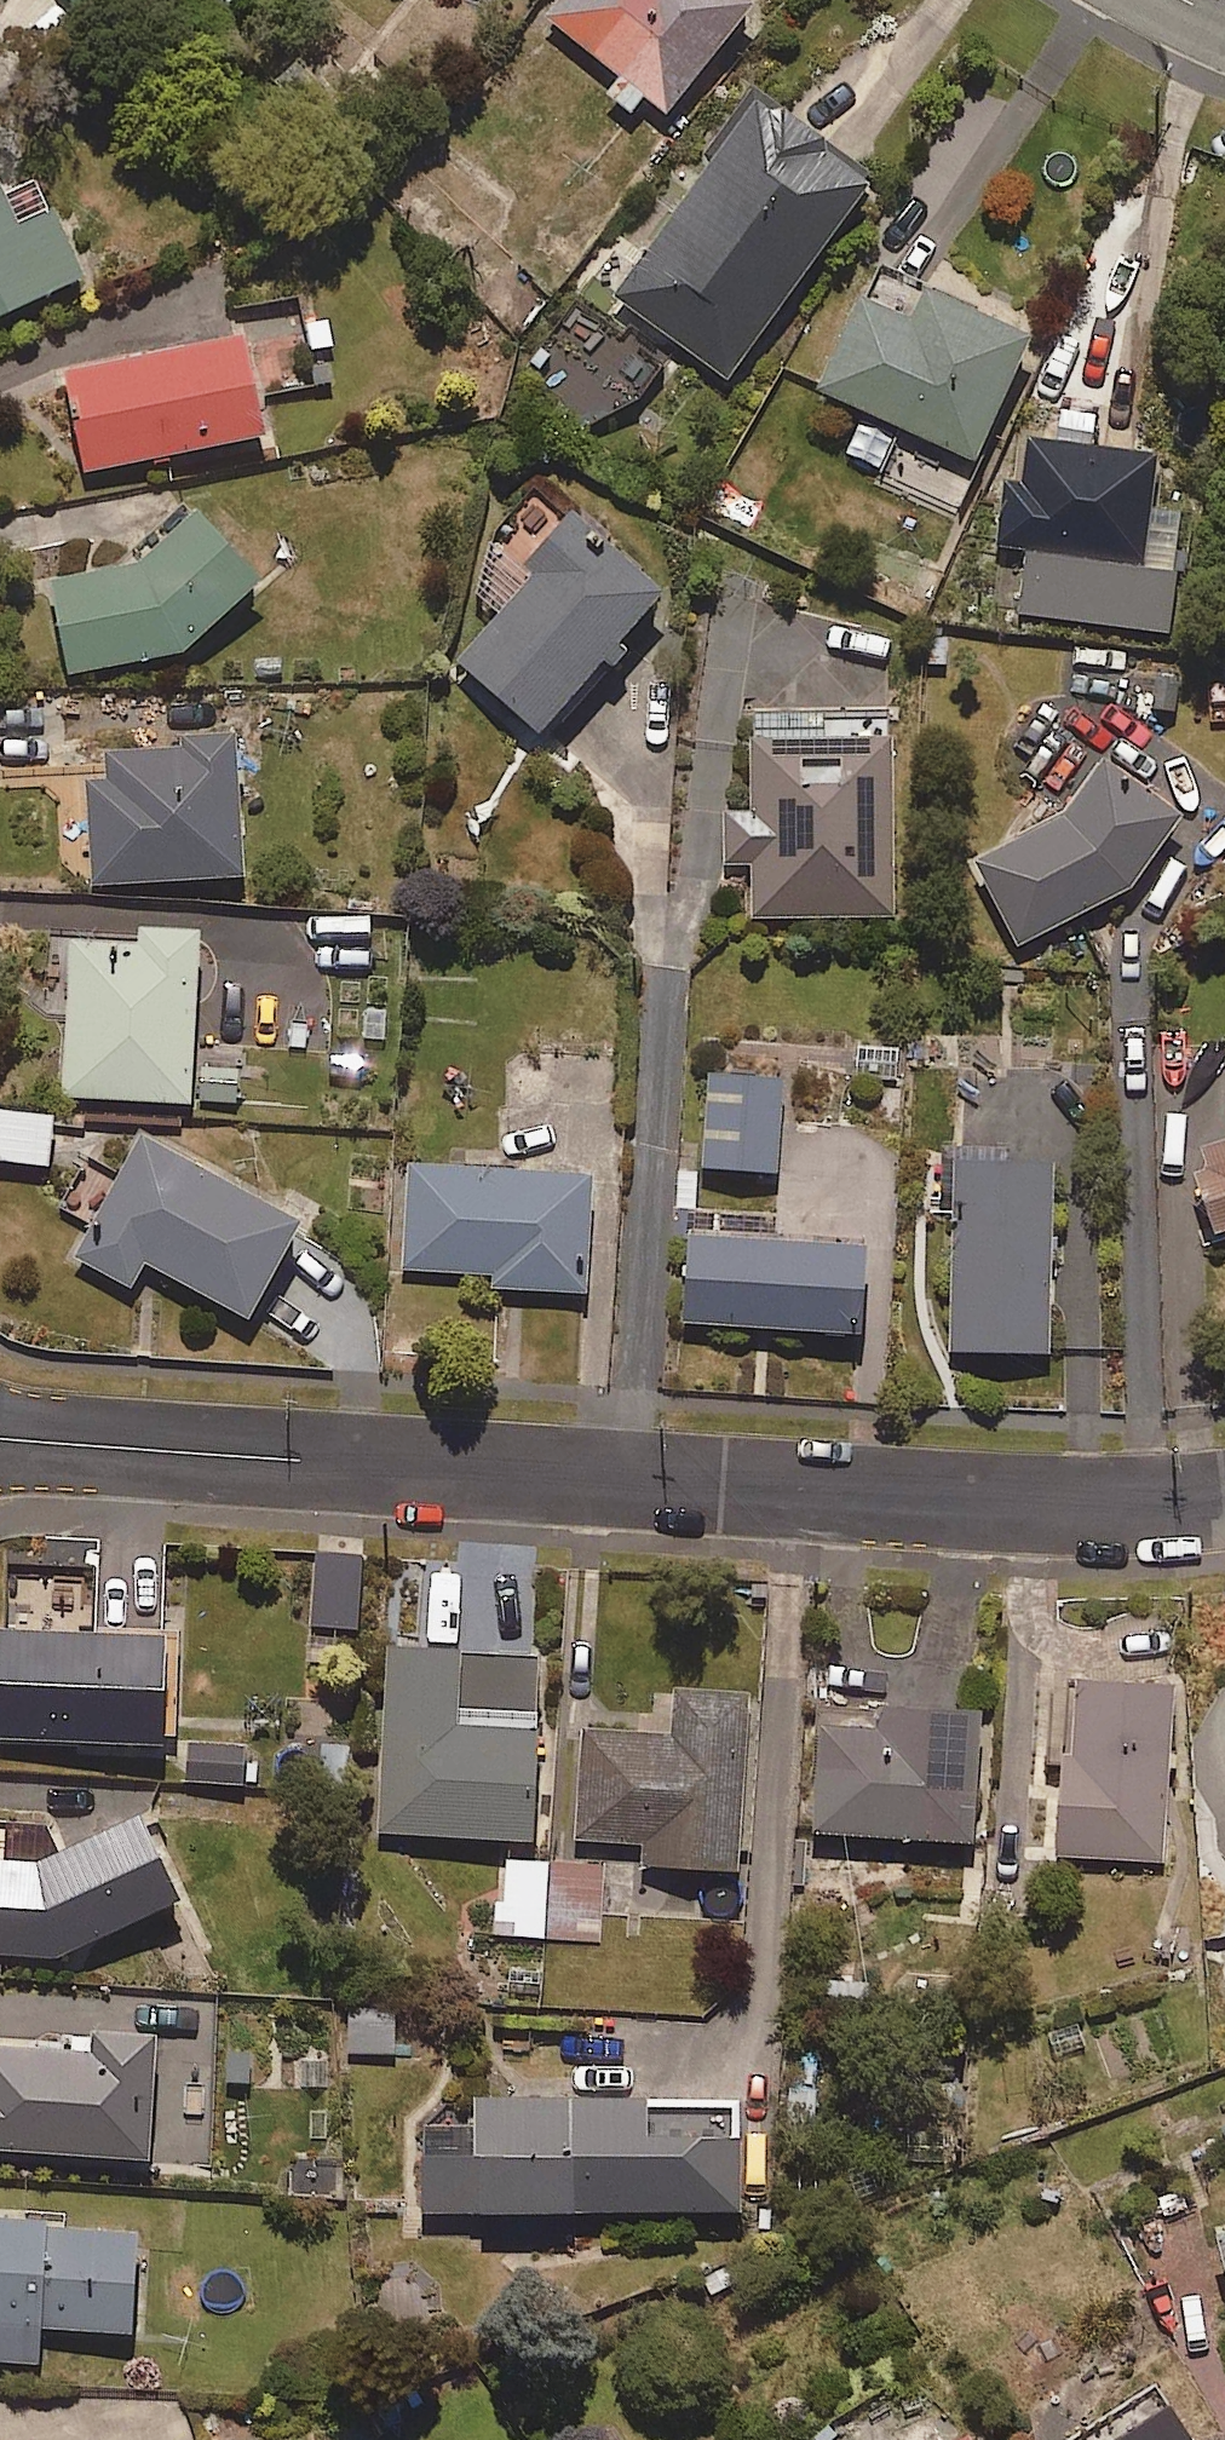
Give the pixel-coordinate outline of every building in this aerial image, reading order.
[(72,12),(88,0),(63,0),(72,12)] [(532,14),(610,74),(597,91),(622,111),(634,95),(655,111),(742,0),(543,0),(532,14)] [(10,22),(0,14),(0,34),(10,22)] [(863,168),(749,87),(601,293),(714,374),(863,168)] [(0,162),(0,326),(102,281),(72,212),(37,227),(7,159),(0,162)] [(844,293),(803,387),(963,458),(1018,332),(909,284),(895,315),(844,293)] [(225,331),(51,369),(74,472),(248,434),(225,331)] [(1010,479),(992,477),(985,547),(1015,551),(1009,613),(1166,630),(1173,569),(1133,565),(1146,452),(1014,437),(1010,479)] [(133,549),(45,567),(65,663),(176,641),(258,561),(191,493),(133,549)] [(442,659),(524,730),(588,655),(597,663),(611,646),(603,639),(647,589),(555,510),(511,561),(520,569),(442,659)] [(102,769),(80,770),(88,875),(240,865),(229,716),(174,719),(175,731),(100,736),(102,769)] [(742,810),(714,811),(717,865),(742,864),(744,921),(888,915),(880,731),(739,737),(742,810)] [(1052,815),(965,859),(1010,944),(1118,888),(1170,814),(1091,759),(1052,815)] [(55,1090),(188,1096),(197,913),(131,910),(130,928),(63,925),(55,1090)] [(704,1059),(699,1162),(774,1166),(779,1063),(704,1059)] [(0,1100),(0,1153),(48,1157),(53,1105),(0,1100)] [(134,1119),(65,1248),(126,1281),(141,1252),(242,1305),(295,1204),(134,1119)] [(1189,1145),(1197,1166),(1183,1171),(1206,1234),(1215,1231),(1224,1257),(1224,1132),(1189,1145)] [(948,1146),(945,1343),(1045,1344),(1048,1147),(948,1146)] [(588,1162),(404,1155),(399,1264),(487,1267),(487,1281),(583,1285),(588,1162)] [(859,1229),(680,1222),(677,1317),(856,1323),(859,1229)] [(360,1543),(315,1542),(313,1617),(358,1618),(360,1543)] [(0,1619),(0,1732),(158,1734),(160,1621),(0,1619)] [(456,1638),(382,1635),(375,1823),(526,1829),(533,1651),(456,1648),(456,1638)] [(1170,1674),(1074,1668),(1069,1742),(1058,1741),(1052,1847),(1159,1854),(1170,1674)] [(669,1728),(578,1724),(572,1835),(639,1838),(638,1862),(736,1867),(746,1683),(671,1679),(669,1728)] [(870,1717),(817,1713),(809,1822),(970,1833),(979,1698),(872,1691),(870,1717)] [(244,1734),(186,1733),(185,1774),(243,1775),(244,1734)] [(0,1851),(0,1950),(51,1952),(171,1888),(133,1801),(31,1851),(0,1851)] [(548,1854),(503,1853),(502,1896),(493,1896),(492,1934),(545,1935),(548,1854)] [(599,1856),(548,1854),(545,1935),(597,1937),(599,1856)] [(395,2005),(346,2004),(345,2051),(394,2051),(395,2005)] [(144,2149),(151,2021),(86,2018),(85,2037),(0,2033),(0,2141),(144,2149)] [(550,2084),(548,2049),(512,2050),(513,2083),(474,2084),(476,2140),(419,2142),(421,2199),(574,2195),(574,2202),(742,2197),(739,2094),(648,2097),(647,2081),(550,2084)] [(38,2357),(40,2319),(124,2324),(129,2224),(41,2219),(42,2212),(0,2210),(0,2356),(38,2357)] [(1213,2217),(1224,2265),(1224,2213),(1213,2217)] [(1216,2439),(1171,2368),(1068,2432),(1073,2439),(1215,2439),(1216,2439)] [(327,2435),(329,2439),(376,2439),(367,2419),(327,2435)] [(942,2439),(971,2439),(962,2427),(942,2439)]
